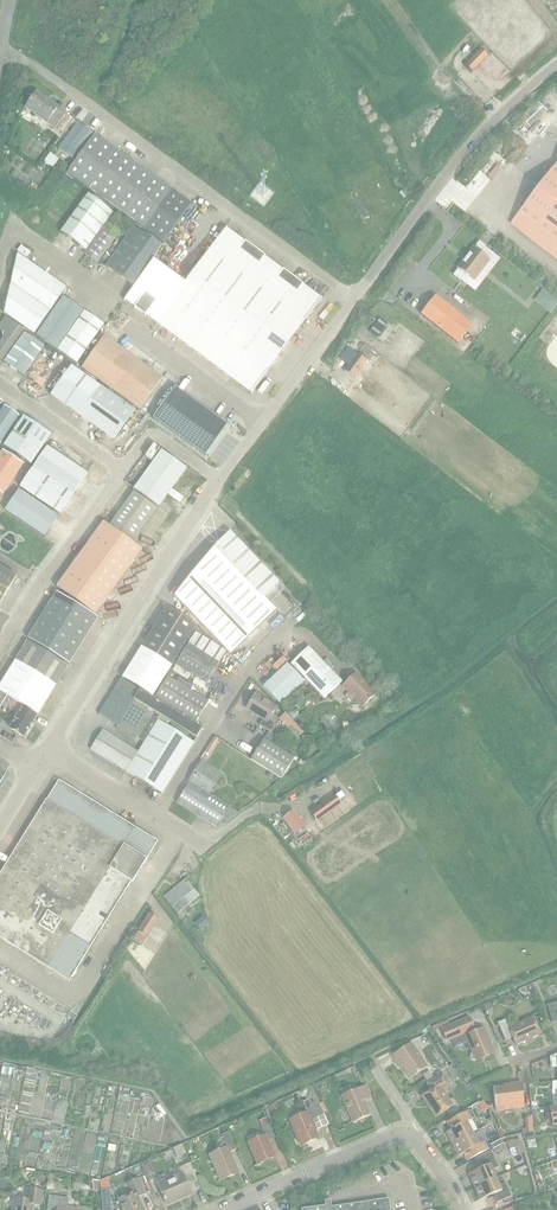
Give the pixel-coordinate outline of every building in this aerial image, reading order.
[(481,49),(464,66),(471,73),(488,56),(481,49)] [(57,108),(36,93),(25,108),(54,129),(65,115),(57,109),(57,108)] [(537,102),(520,118),(530,129),(547,112),(537,102)] [(93,135),(78,123),(58,150),(74,161),(93,135)] [(105,201),(133,162),(94,135),(66,173),(105,201)] [(105,201),(144,229),(171,190),(133,162),(105,201)] [(511,224),(556,260),(556,163),(555,165),(511,224)] [(171,190),(144,229),(163,243),(191,204),(171,190)] [(60,233),(79,247),(85,251),(113,213),(88,194),(60,233)] [(105,225),(83,254),(97,264),(118,234),(105,225)] [(132,286),(161,247),(133,227),(105,266),(132,286)] [(254,250),(225,228),(208,252),(184,284),(172,300),(155,323),(165,330),(174,337),(184,344),(194,352),(203,358),(213,365),(222,373),(251,394),(268,371),(281,353),(304,323),(321,299),(292,278),(273,264),(254,250)] [(458,269),(453,275),(459,280),(464,274),(473,281),(490,260),(480,253),(484,247),(479,242),(474,248),(473,248),(457,268),(458,269)] [(17,254),(10,284),(17,289),(33,266),(17,254)] [(172,300),(184,284),(153,261),(124,300),(155,323),(172,300)] [(33,266),(17,289),(28,296),(44,273),(33,266)] [(44,273),(28,296),(39,304),(55,281),(44,273)] [(55,281),(39,304),(31,315),(42,323),(66,289),(55,281)] [(7,299),(31,315),(39,304),(28,296),(17,289),(10,284),(7,299)] [(435,296),(420,315),(458,345),(473,326),(435,296)] [(36,336),(55,350),(82,311),(63,297),(36,336)] [(42,323),(31,315),(7,299),(3,313),(34,335),(42,323)] [(84,312),(57,350),(76,364),(103,325),(84,312)] [(5,317),(0,323),(0,331),(5,335),(0,342),(0,360),(2,361),(24,330),(5,317)] [(388,325),(380,319),(369,332),(377,338),(388,325)] [(23,376),(44,347),(24,334),(4,363),(23,376)] [(162,379),(104,337),(81,368),(140,410),(162,379)] [(344,371),(353,378),(366,361),(357,354),(344,371)] [(50,396),(79,416),(100,387),(71,367),(50,396)] [(135,412),(100,387),(79,416),(98,430),(114,441),(135,412)] [(175,387),(152,419),(205,457),(227,425),(175,387)] [(19,416),(4,406),(0,412),(0,443),(0,444),(19,416)] [(23,417),(3,446),(31,465),(51,436),(23,417)] [(46,447),(33,467),(19,487),(60,514),(87,474),(46,447)] [(158,507),(186,469),(161,451),(133,489),(158,507)] [(5,453),(0,460),(0,487),(17,462),(5,453)] [(58,517),(18,491),(5,510),(45,537),(58,517)] [(133,541),(156,510),(133,493),(110,524),(133,541)] [(142,550),(103,522),(56,588),(95,616),(142,550)] [(173,596),(231,656),(276,612),(263,598),(279,583),(230,532),(214,546),(173,596)] [(0,567),(0,604),(16,577),(0,567)] [(56,592),(47,608),(67,621),(77,605),(56,592)] [(97,618),(77,605),(67,621),(88,633),(97,618)] [(166,607),(153,628),(183,646),(196,626),(166,607)] [(47,608),(40,618),(61,631),(67,621),(47,608)] [(54,641),(61,631),(40,618),(34,628),(54,641)] [(88,633),(67,621),(61,631),(54,641),(48,652),(68,664),(88,633)] [(48,652),(54,641),(34,628),(27,639),(48,652)] [(153,628),(141,648),(171,667),(183,646),(153,628)] [(187,679),(190,674),(205,683),(225,651),(195,632),(172,670),(187,679)] [(15,660),(55,685),(67,666),(27,642),(15,660)] [(152,697),(171,667),(141,648),(122,678),(152,697)] [(308,648),(290,665),(305,680),(324,699),(341,682),(308,648)] [(7,696),(38,714),(55,685),(15,660),(0,685),(0,691),(7,696)] [(305,680),(290,665),(289,666),(287,664),(263,687),(280,704),(305,680)] [(356,673),(342,687),(362,708),(376,694),(356,673)] [(195,723),(207,703),(167,678),(154,698),(195,723)] [(143,742),(159,715),(196,738),(202,729),(120,679),(98,714),(143,742)] [(271,733),(275,727),(267,722),(276,707),(255,694),(246,709),(262,719),(259,725),(268,731),(271,733)] [(23,737),(36,717),(22,708),(9,729),(23,737)] [(157,720),(125,771),(161,794),(193,743),(157,720)] [(125,771),(137,752),(102,731),(91,750),(125,771)] [(294,759),(271,745),(277,737),(271,733),(268,731),(251,760),(281,779),(294,759)] [(219,741),(214,737),(204,753),(210,756),(219,741)] [(188,782),(189,783),(209,795),(221,775),(200,762),(188,782)] [(146,860),(157,842),(58,781),(46,800),(0,873),(0,939),(69,981),(131,882),(132,882),(146,860)] [(189,783),(177,803),(217,828),(219,829),(239,813),(229,808),(209,795),(189,783)] [(334,795),(310,813),(315,819),(339,802),(334,795)] [(293,812),(283,819),(294,835),(304,827),(293,812)] [(199,897),(185,879),(163,897),(177,914),(199,897)] [(158,919),(149,913),(138,931),(147,937),(158,919)] [(552,1023),(556,1022),(556,1002),(547,1005),(552,1023)] [(469,1017),(442,1029),(447,1041),(465,1033),(466,1036),(465,1037),(473,1053),(470,1054),(469,1056),(471,1060),(473,1060),(475,1059),(476,1061),(493,1053),(483,1029),(475,1032),(469,1017)] [(505,1019),(497,1023),(505,1040),(512,1037),(516,1045),(540,1034),(533,1017),(508,1028),(505,1019)] [(409,1078),(426,1067),(411,1044),(392,1056),(397,1064),(399,1063),(409,1078)] [(442,1090),(450,1084),(442,1073),(427,1084),(431,1090),(422,1097),(435,1117),(452,1106),(442,1090)] [(509,1086),(492,1088),(495,1106),(504,1105),(505,1110),(524,1108),(521,1083),(509,1084),(509,1086)] [(341,1096),(353,1123),(370,1115),(364,1101),(371,1098),(365,1085),(351,1091),(349,1086),(340,1090),(342,1095),(341,1096)] [(310,1119),(323,1114),(316,1096),(302,1102),(307,1112),(289,1120),(301,1146),(318,1138),(310,1119)] [(553,1107),(549,1107),(553,1125),(556,1124),(556,1106),(553,1107)] [(445,1132),(452,1144),(473,1133),(466,1122),(473,1118),(469,1110),(453,1119),(457,1126),(445,1132)] [(266,1119),(259,1122),(261,1128),(260,1128),(264,1136),(248,1143),(258,1164),(274,1157),(267,1141),(275,1138),(269,1124),(266,1119)] [(220,1180),(238,1173),(229,1153),(236,1150),(228,1132),(221,1135),(226,1147),(209,1155),(220,1180)] [(473,1133),(452,1144),(458,1156),(470,1150),(474,1157),(490,1149),(485,1141),(479,1145),(473,1133)] [(177,1157),(186,1153),(182,1144),(173,1148),(177,1157)] [(468,1174),(474,1187),(496,1178),(492,1170),(498,1168),(491,1150),(475,1159),(480,1169),(468,1174)] [(403,1176),(392,1181),(389,1173),(390,1172),(385,1161),(307,1195),(314,1209),(419,1209),(403,1176)] [(187,1184),(192,1182),(197,1179),(190,1163),(177,1168),(180,1175),(158,1185),(166,1204),(191,1193),(187,1184)] [(499,1185),(497,1182),(496,1178),(474,1187),(480,1200),(493,1194),(497,1203),(511,1197),(505,1183),(499,1185)] [(139,1182),(138,1179),(127,1183),(131,1193),(118,1199),(122,1209),(143,1209),(137,1197),(144,1194),(139,1182)] [(110,1188),(100,1189),(100,1191),(102,1209),(111,1209),(110,1188)] [(13,1209),(31,1209),(32,1204),(40,1205),(42,1191),(27,1189),(26,1197),(23,1200),(14,1198),(13,1209)] [(47,1209),(81,1209),(67,1208),(68,1198),(49,1196),(47,1209)]
